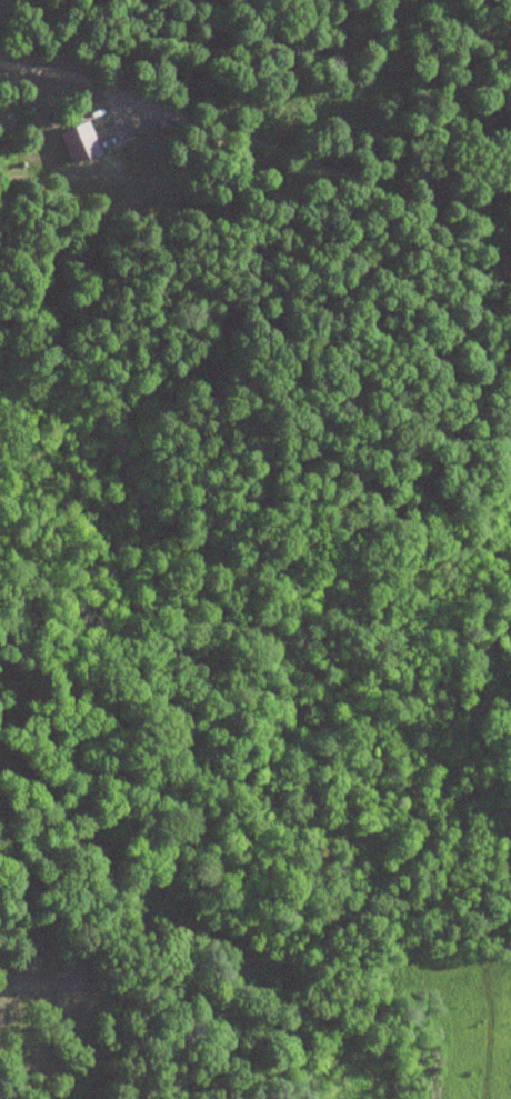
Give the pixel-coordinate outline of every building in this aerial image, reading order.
[(56,136),(70,165),(98,152),(83,122),(56,136)]
